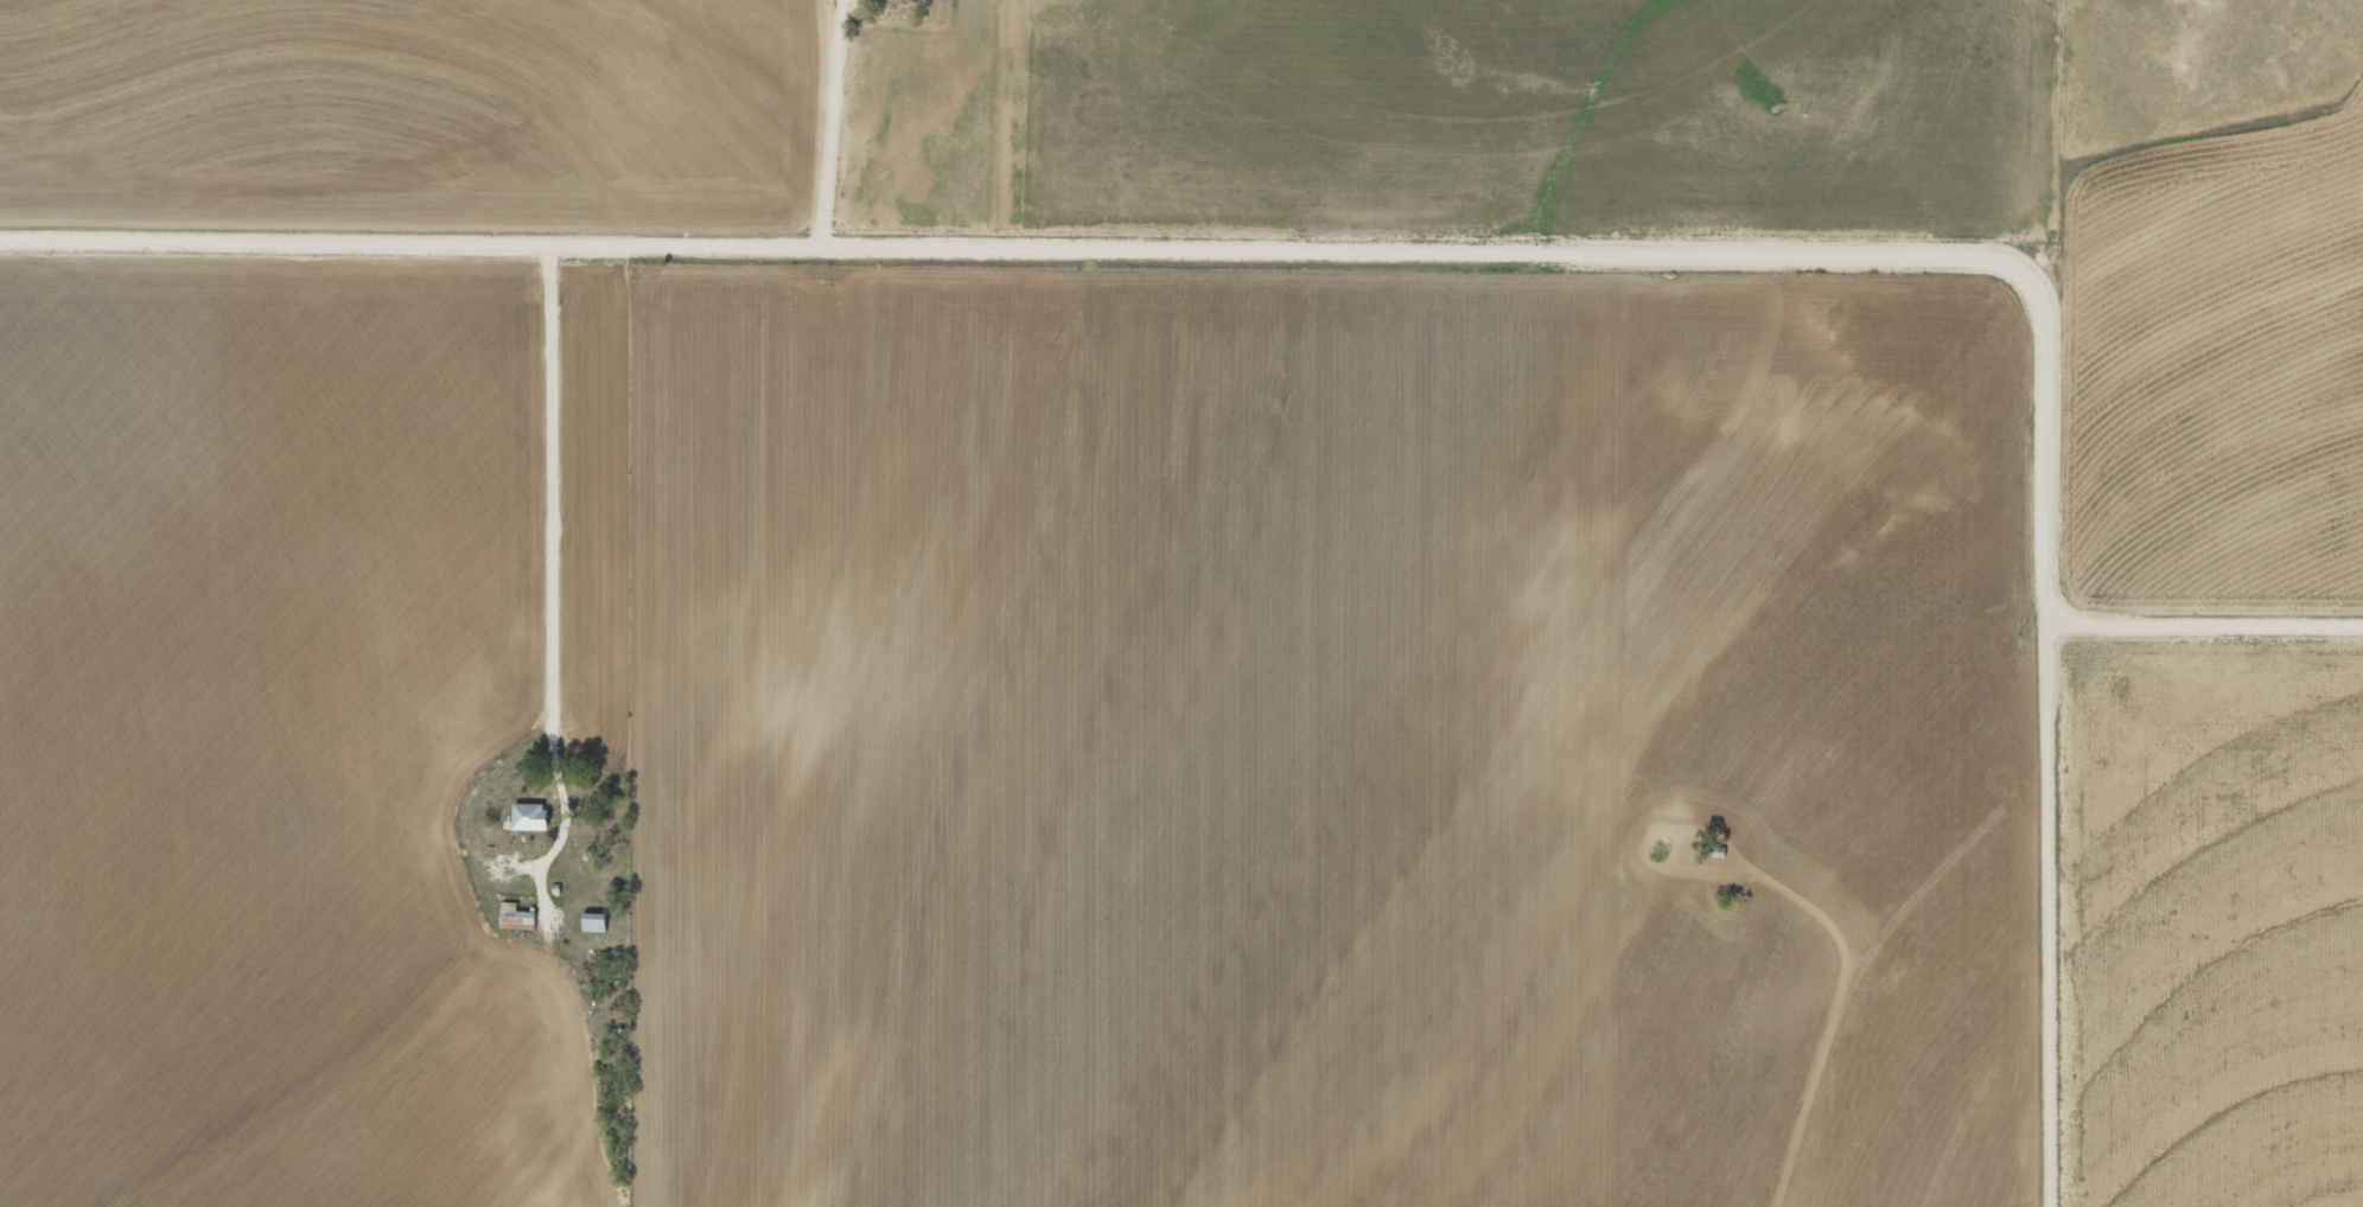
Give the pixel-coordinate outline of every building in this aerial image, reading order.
[(547,830),(548,804),(514,804),(514,830),(547,830)] [(536,929),(536,912),(518,912),(518,903),(503,902),(503,929),(536,929)] [(607,914),(584,913),(584,931),(607,932),(607,914)]
